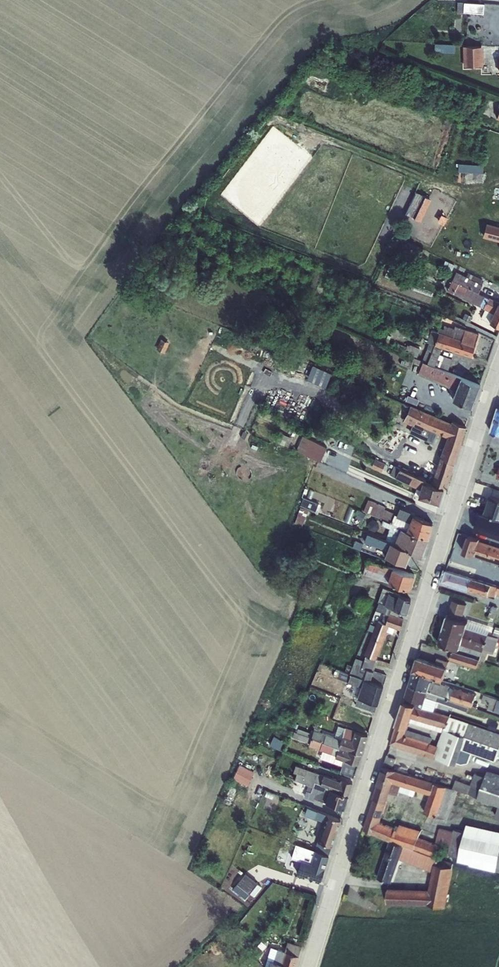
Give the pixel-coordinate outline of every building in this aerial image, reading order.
[(457,2),(457,12),(483,14),(484,4),(457,2)] [(435,44),(435,52),(455,53),(456,44),(435,44)] [(481,47),(466,47),(466,67),(481,67),(481,47)] [(388,116),(391,108),(368,99),(365,107),(388,116)] [(465,164),(465,172),(483,173),(483,165),(465,164)] [(414,192),(403,214),(418,221),(429,200),(414,192)] [(485,237),(498,241),(498,228),(488,225),(485,237)] [(445,260),(442,267),(451,272),(454,265),(445,260)] [(388,267),(384,276),(401,284),(405,275),(388,267)] [(498,303),(498,302),(478,293),(482,285),(481,284),(483,280),(468,272),(465,276),(456,272),(447,290),(484,309),(480,318),(489,322),(498,303)] [(489,322),(498,327),(498,303),(489,322)] [(432,313),(430,320),(439,324),(442,317),(432,313)] [(465,313),(462,318),(470,322),(473,317),(465,313)] [(428,343),(422,361),(427,363),(434,365),(435,364),(439,354),(441,348),(471,357),(478,334),(477,333),(465,329),(454,326),(454,328),(444,325),(443,329),(438,327),(437,332),(431,330),(426,342),(428,343)] [(391,327),(389,333),(401,337),(402,335),(412,338),(414,333),(404,329),(403,332),(391,327)] [(398,343),(396,348),(405,351),(405,349),(407,350),(406,354),(416,357),(419,348),(409,344),(409,345),(407,345),(406,347),(398,343)] [(439,354),(435,364),(448,369),(452,359),(439,354)] [(413,358),(411,362),(421,366),(417,375),(455,391),(452,399),(471,406),(479,385),(460,377),(422,361),(413,358)] [(308,377),(327,386),(334,372),(314,363),(308,377)] [(408,396),(406,401),(416,405),(418,400),(408,396)] [(402,402),(397,414),(405,418),(403,421),(413,426),(410,434),(433,443),(436,434),(446,438),(440,457),(453,464),(454,464),(466,427),(451,421),(451,423),(410,405),(410,406),(402,402)] [(498,407),(490,433),(498,435),(498,407)] [(284,434),(280,443),(295,451),(320,462),(326,447),(302,436),(294,432),(291,438),(284,434)] [(427,483),(443,489),(445,489),(453,464),(440,457),(435,454),(433,462),(428,458),(421,468),(430,474),(427,481),(427,483)] [(375,459),(371,467),(381,472),(385,463),(375,459)] [(394,466),(390,475),(394,477),(394,478),(416,488),(414,494),(418,496),(417,497),(439,504),(443,489),(427,483),(427,481),(398,468),(394,466)] [(484,514),(498,519),(498,499),(489,496),(484,514)] [(300,507),(308,510),(317,514),(320,505),(303,498),(299,506),(300,507)] [(368,500),(363,511),(382,519),(390,523),(400,527),(400,528),(406,531),(427,538),(432,523),(414,516),(414,514),(399,508),(396,515),(384,509),(385,507),(368,500)] [(308,510),(300,507),(294,523),(303,526),(308,510)] [(359,510),(355,518),(361,521),(365,514),(359,510)] [(475,534),(498,542),(498,524),(480,518),(475,534)] [(382,519),(380,525),(389,528),(388,531),(385,540),(390,542),(393,544),(411,551),(422,555),(427,538),(406,531),(400,528),(400,527),(390,523),(382,519)] [(367,533),(364,542),(386,551),(384,556),(405,565),(411,551),(393,544),(390,542),(385,540),(367,533)] [(479,541),(479,540),(468,536),(463,552),(474,556),(498,565),(498,547),(479,541)] [(354,541),(352,547),(360,550),(362,544),(354,541)] [(387,582),(392,567),(383,565),(385,560),(377,557),(375,562),(367,559),(362,574),(387,582)] [(445,570),(442,582),(467,590),(471,578),(460,575),(463,567),(451,563),(449,572),(445,570)] [(392,567),(387,582),(409,589),(414,574),(392,567)] [(467,590),(488,597),(495,598),(497,594),(498,595),(498,587),(491,585),(484,583),(487,573),(474,569),(471,578),(467,590)] [(382,588),(377,602),(378,602),(384,604),(391,608),(400,611),(406,614),(410,599),(398,595),(394,593),(393,596),(388,593),(389,591),(382,588)] [(447,616),(443,630),(485,643),(488,635),(490,627),(468,620),(468,623),(461,621),(466,605),(452,600),(447,616)] [(381,622),(385,624),(389,613),(389,614),(391,608),(384,604),(378,602),(375,610),(384,613),(381,622)] [(492,606),(488,616),(495,618),(498,610),(497,610),(497,608),(492,606)] [(391,608),(389,614),(398,617),(400,611),(391,608)] [(385,624),(388,626),(394,628),(399,630),(402,618),(398,617),(389,614),(389,613),(385,624)] [(365,655),(375,659),(386,631),(388,626),(385,624),(381,622),(377,621),(363,655),(365,655)] [(485,643),(443,630),(438,643),(481,656),(485,643)] [(481,656),(479,660),(484,662),(488,653),(493,654),(498,638),(488,635),(485,643),(481,656)] [(451,652),(449,660),(476,669),(479,660),(451,652)] [(344,671),(363,678),(383,685),(385,677),(385,675),(372,670),(375,659),(365,655),(363,660),(355,658),(352,665),(346,664),(344,671)] [(418,658),(413,671),(432,678),(443,681),(447,668),(446,668),(448,661),(437,658),(435,664),(418,658)] [(375,668),(387,673),(390,665),(378,660),(375,668)] [(335,669),(333,677),(345,681),(345,684),(353,687),(350,695),(357,697),(355,705),(374,712),(375,711),(377,704),(383,685),(363,678),(344,671),(335,669)] [(409,686),(427,692),(431,681),(432,678),(413,671),(409,686)] [(427,692),(451,699),(454,689),(441,683),(441,684),(431,681),(427,692)] [(405,697),(404,702),(434,711),(437,701),(459,709),(460,706),(465,707),(466,705),(451,699),(427,692),(409,686),(405,697)] [(451,699),(466,705),(472,707),(476,695),(455,687),(454,689),(451,699)] [(481,702),(489,705),(487,709),(498,713),(498,700),(484,694),(481,702)] [(396,725),(407,728),(408,728),(410,723),(411,718),(446,728),(450,716),(434,711),(404,702),(396,725)] [(396,725),(390,744),(456,765),(461,750),(495,762),(498,752),(498,733),(450,716),(446,728),(411,718),(410,723),(442,732),(437,746),(430,743),(432,738),(406,730),(407,728),(396,725)] [(311,738),(361,754),(367,735),(344,727),(341,739),(314,730),(311,738)] [(294,731),(292,737),(309,743),(308,745),(323,750),(320,758),(341,766),(339,773),(354,778),(358,764),(361,754),(311,738),(294,731)] [(274,736),(271,745),(280,749),(284,739),(274,736)] [(383,767),(392,769),(395,759),(388,757),(389,756),(387,755),(383,767)] [(239,764),(232,779),(247,786),(254,771),(239,764)] [(288,773),(287,776),(303,783),(313,786),(314,782),(320,784),(326,786),(326,787),(329,789),(348,796),(352,782),(340,779),(340,780),(323,775),(295,765),(293,772),(296,774),(295,775),(288,773)] [(373,798),(386,803),(390,793),(398,795),(401,785),(405,773),(392,769),(383,767),(373,798)] [(488,769),(485,776),(475,773),(471,785),(456,779),(452,788),(457,790),(478,797),(477,799),(498,806),(498,773),(488,769)] [(405,773),(401,785),(430,794),(424,812),(437,817),(448,820),(457,790),(452,788),(447,787),(405,773)] [(298,787),(296,794),(314,799),(325,802),(344,808),(348,796),(329,789),(326,787),(326,786),(320,784),(314,782),(313,786),(303,783),(302,786),(311,789),(310,792),(298,787)] [(373,798),(363,830),(389,841),(404,846),(440,859),(446,849),(444,848),(449,848),(448,854),(459,857),(459,859),(471,862),(470,865),(498,871),(498,832),(467,825),(465,832),(453,829),(453,832),(438,829),(435,843),(418,837),(421,830),(400,824),(399,826),(396,825),(395,829),(380,822),(386,803),(373,798)] [(307,806),(304,815),(324,822),(317,841),(314,850),(327,855),(328,856),(331,846),(340,819),(326,814),(307,806)] [(404,846),(389,841),(377,878),(391,882),(399,860),(404,846)] [(293,848),(292,858),(301,859),(296,873),(320,880),(324,867),(323,867),(327,855),(314,850),(307,848),(295,843),(293,848)] [(440,859),(404,846),(399,860),(432,872),(429,890),(387,888),(387,890),(386,904),(427,905),(428,905),(446,907),(453,868),(451,867),(453,863),(440,859)] [(257,884),(245,875),(232,891),(244,901),(257,884)] [(266,959),(270,960),(268,966),(294,966),(297,956),(298,956),(301,946),(287,942),(284,951),(277,949),(270,947),(266,959)]
